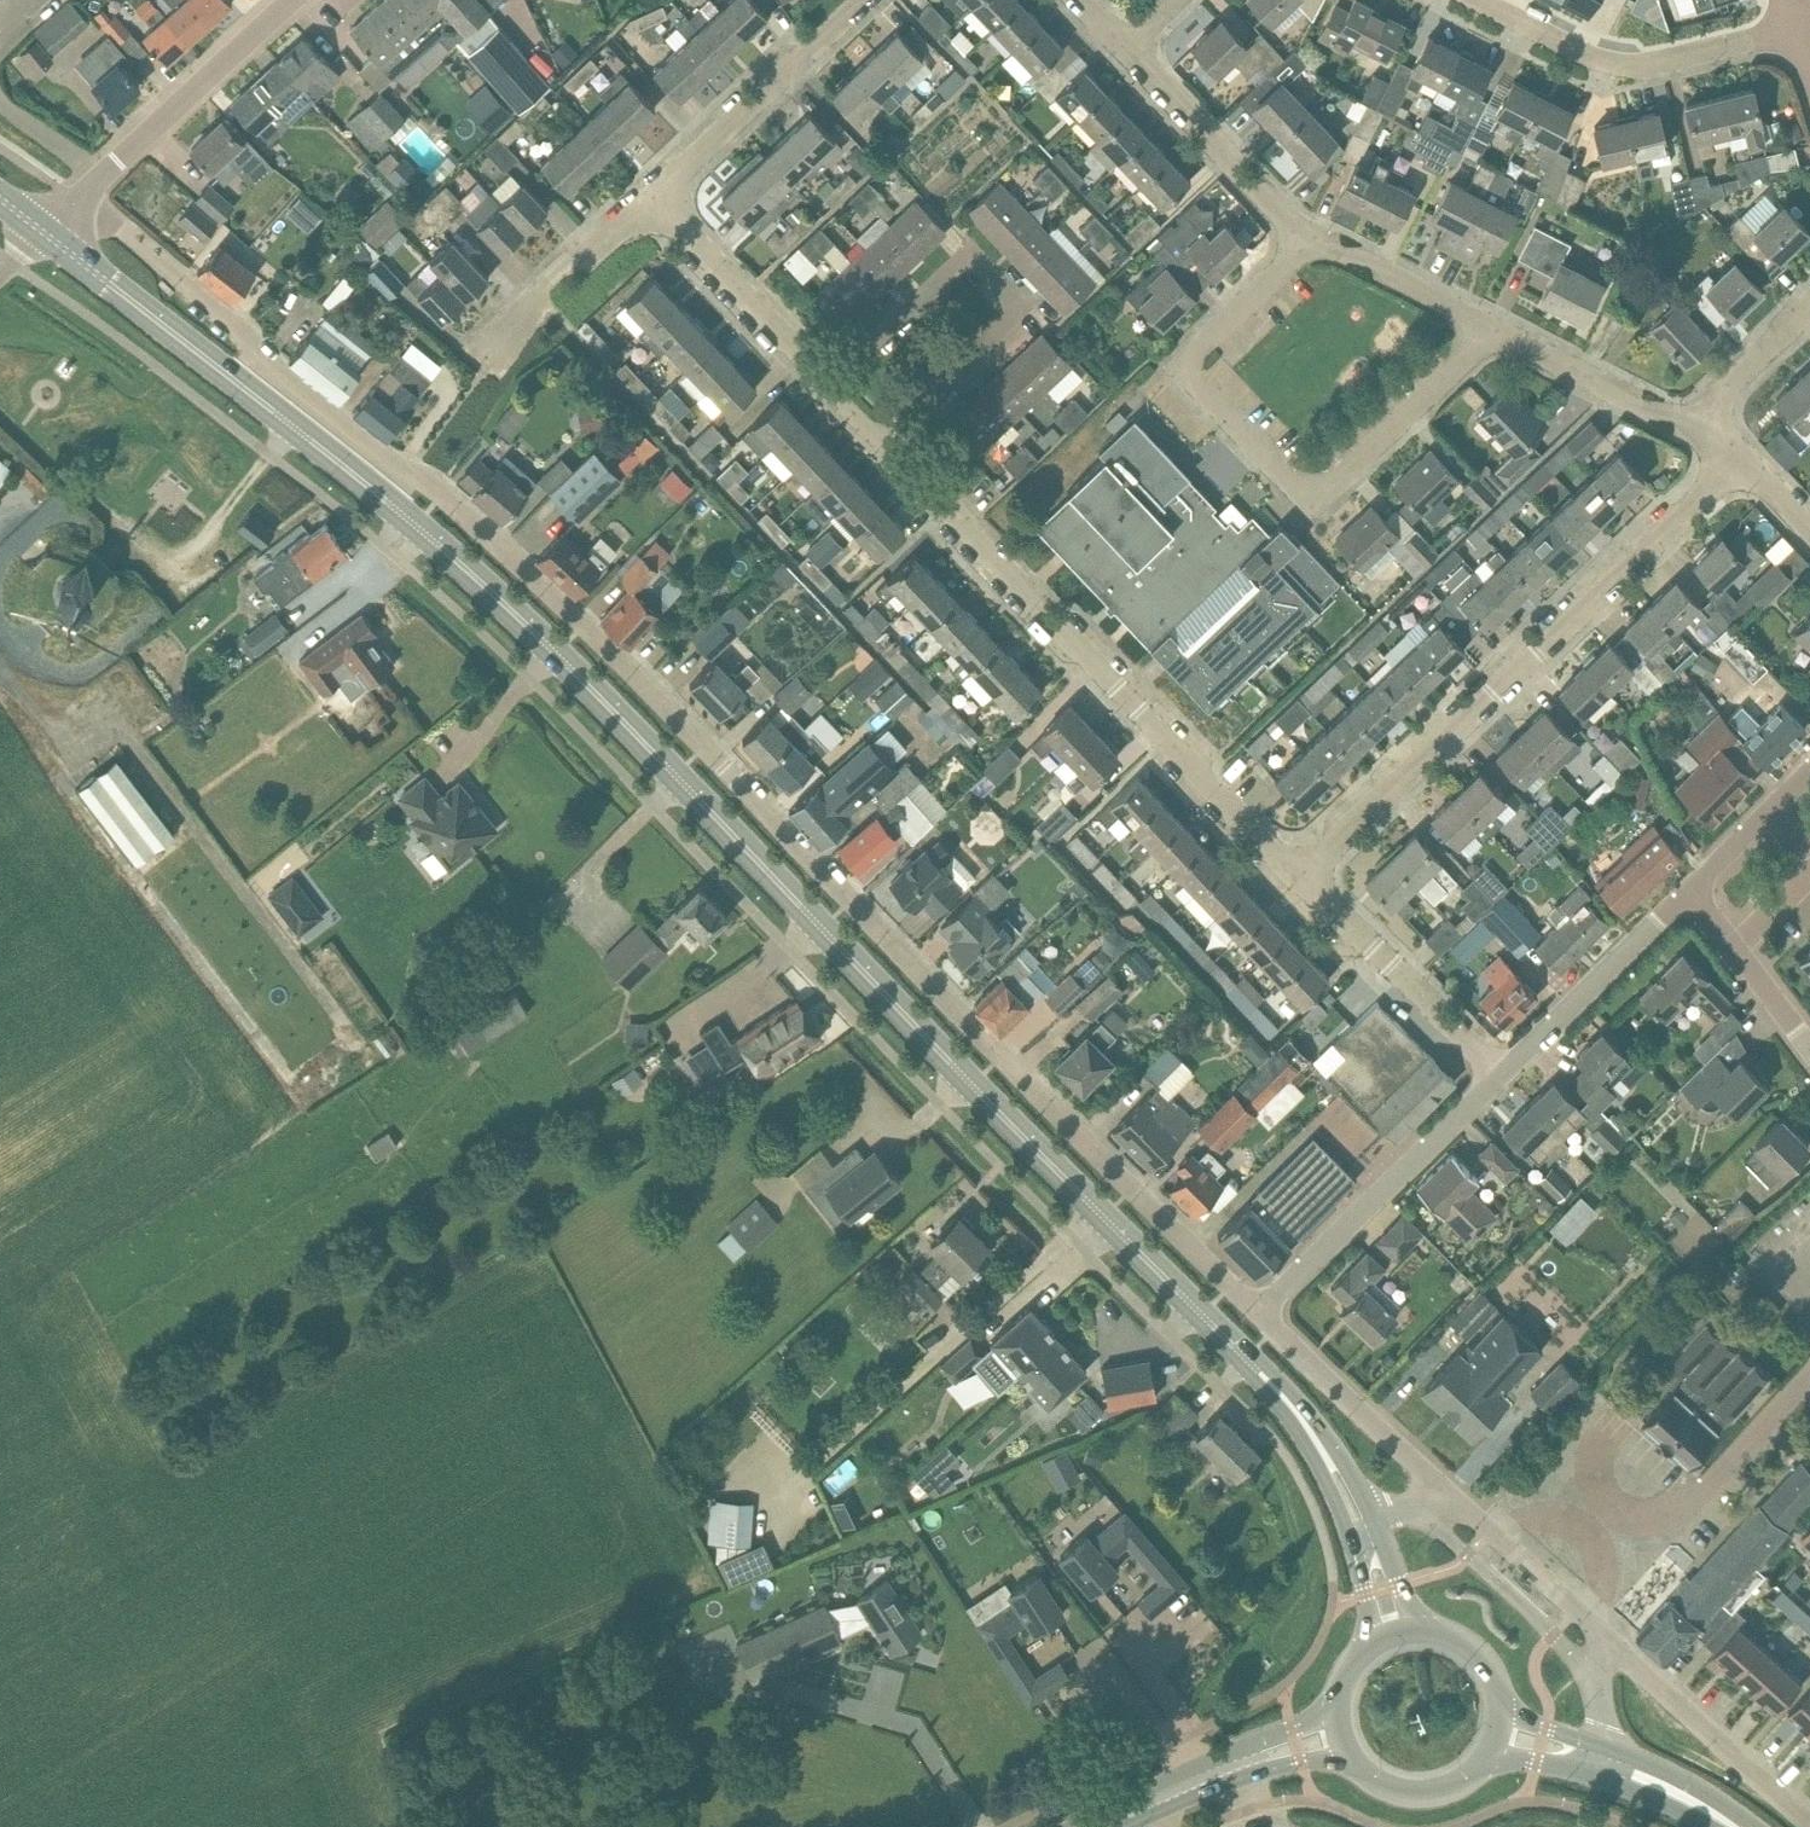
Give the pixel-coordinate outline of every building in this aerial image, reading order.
[(167,17),(152,0),(148,0),(137,9),(146,19),(147,18),(155,27),(143,38),(153,50),(155,48),(167,61),(189,41),(167,17)] [(167,17),(189,41),(210,22),(203,15),(191,0),(170,0),(177,8),(167,17)] [(203,15),(210,22),(233,2),(231,0),(191,0),(203,15)] [(351,29),(367,47),(394,77),(439,37),(447,46),(456,38),(466,49),(495,24),(486,14),(491,10),(489,9),(499,0),(383,0),(351,29)] [(719,8),(745,35),(768,14),(755,0),(728,0),(719,8)] [(994,27),(1021,1),(1020,0),(977,0),(973,4),(994,27)] [(1273,21),(1295,0),(1254,0),(1273,21)] [(1313,18),(1322,0),(1297,0),(1313,18)] [(1375,11),(1376,9),(1359,0),(1355,0),(1349,11),(1336,5),(1321,35),(1346,47),(1351,37),(1386,55),(1403,23),(1402,22),(1401,24),(1375,11)] [(1588,9),(1593,0),(1571,0),(1588,9)] [(1631,9),(1659,0),(1635,0),(1631,9)] [(1696,10),(1725,0),(1693,0),(1696,10)] [(35,31),(54,52),(88,22),(69,1),(53,15),(35,31)] [(916,14),(936,35),(950,22),(930,1),(916,14)] [(994,27),(1014,49),(1042,23),(1021,1),(994,27)] [(647,12),(652,23),(669,15),(664,4),(647,12)] [(689,19),(697,28),(723,56),(745,35),(719,8),(709,17),(701,8),(689,19)] [(646,25),(652,23),(647,12),(631,19),(636,30),(646,25)] [(104,24),(120,42),(130,32),(115,14),(104,24)] [(688,37),(676,49),(702,76),(723,56),(697,28),(689,19),(686,16),(677,25),(688,37)] [(1262,63),(1270,72),(1285,58),(1260,31),(1259,32),(1263,36),(1250,48),(1222,19),(1194,45),(1218,71),(1233,58),(1249,76),(1262,63)] [(1027,78),(1038,90),(1061,68),(1051,57),(1064,45),(1063,43),(1062,44),(1042,23),(1014,49),(1034,72),(1027,78)] [(466,49),(518,108),(547,83),(495,24),(466,49)] [(899,30),(876,51),(901,77),(923,56),(899,30)] [(109,33),(77,62),(95,83),(94,84),(114,107),(140,84),(121,63),(129,56),(109,33)] [(1414,65),(1401,58),(1376,106),(1383,109),(1393,114),(1409,84),(1418,89),(1426,74),(1443,82),(1459,51),(1429,36),(1414,65)] [(305,37),(280,60),(315,99),(341,75),(305,37)] [(945,45),(959,60),(966,54),(964,52),(957,43),(953,38),(945,45)] [(18,53),(35,72),(51,58),(34,39),(18,53)] [(569,43),(555,56),(563,65),(577,52),(569,43)] [(1270,72),(1240,100),(1251,112),(1256,107),(1282,134),(1308,109),(1285,84),(1308,62),(1294,48),(1285,58),(1270,72)] [(702,76),(676,49),(654,69),(680,97),(702,76)] [(876,51),(855,72),(879,98),(890,110),(901,100),(890,88),(901,77),(876,51)] [(1489,67),(1459,51),(1443,82),(1459,91),(1452,105),(1464,112),(1471,96),(1473,97),(1489,67)] [(966,54),(959,60),(971,72),(977,66),(966,54)] [(592,57),(579,69),(587,78),(600,66),(592,57)] [(1361,98),(1368,102),(1376,106),(1401,58),(1400,58),(1389,79),(1374,72),(1361,98)] [(315,99),(280,60),(234,103),(258,128),(276,111),(288,124),(315,99)] [(1058,96),(1077,117),(1105,90),(1085,69),(1086,68),(1085,66),(1071,79),(1061,68),(1038,90),(1051,103),(1058,96)] [(579,69),(566,81),(574,90),(587,78),(579,69)] [(608,100),(607,101),(633,128),(656,106),(630,79),(629,79),(622,72),(601,92),(608,100)] [(879,98),(855,72),(832,93),(857,119),(879,98)] [(1519,140),(1527,126),(1543,94),(1514,80),(1497,111),(1513,119),(1506,133),(1519,140)] [(487,84),(465,103),(492,134),(514,115),(487,84)] [(1753,88),(1720,96),(1728,131),(1747,126),(1751,144),(1764,141),(1760,123),(1761,123),(1753,88)] [(936,89),(923,101),(933,111),(945,99),(936,89)] [(1077,117),(1099,139),(1127,113),(1105,90),(1077,117)] [(361,110),(385,136),(404,118),(380,92),(361,110)] [(542,94),(529,106),(537,114),(550,102),(542,94)] [(1536,188),(1556,198),(1567,165),(1553,157),(1560,143),(1556,141),(1572,109),(1543,94),(1527,126),(1544,135),(1536,151),(1544,155),(1540,163),(1546,166),(1536,188)] [(1728,131),(1720,96),(1687,104),(1695,139),(1697,139),(1701,156),(1715,152),(1711,135),(1728,131)] [(607,101),(585,121),(611,148),(633,128),(607,101)] [(933,111),(923,101),(910,113),(919,123),(933,111)] [(1368,102),(1352,133),(1367,140),(1383,109),(1376,106),(1368,102)] [(537,114),(529,106),(516,118),(525,126),(537,114)] [(1308,109),(1282,134),(1308,161),(1303,166),(1314,177),(1345,147),(1308,109)] [(1627,118),(1635,152),(1641,176),(1655,173),(1650,149),(1666,145),(1658,111),(1627,118)] [(1419,128),(1421,129),(1452,145),(1461,149),(1474,123),(1457,114),(1452,124),(1428,112),(1419,128)] [(811,113),(789,134),(813,160),(821,168),(843,147),(811,113)] [(1118,160),(1119,161),(1148,135),(1127,113),(1099,139),(1090,148),(1109,168),(1118,160)] [(1603,160),(1635,152),(1627,118),(1595,126),(1603,160)] [(219,177),(233,164),(253,186),(275,167),(245,135),(241,139),(223,119),(192,148),(219,177)] [(585,121),(564,141),(589,169),(611,148),(585,121)] [(1462,150),(1479,158),(1493,130),(1477,122),(1462,150)] [(1452,145),(1421,129),(1413,144),(1427,151),(1421,162),(1438,171),(1452,145)] [(878,143),(886,151),(899,139),(891,130),(878,143)] [(789,134),(767,154),(792,180),(798,187),(806,179),(800,172),(813,160),(789,134)] [(484,148),(505,170),(519,157),(498,135),(484,148)] [(1119,161),(1141,184),(1169,157),(1148,135),(1119,161)] [(589,169),(564,141),(541,162),(567,189),(589,169)] [(857,144),(845,155),(863,174),(875,162),(857,144)] [(1453,147),(1446,161),(1456,166),(1463,152),(1453,147)] [(385,173),(397,158),(385,149),(374,164),(385,173)] [(1050,156),(1065,171),(1071,165),(1057,150),(1050,156)] [(1735,160),(1741,184),(1773,167),(1767,152),(1735,160)] [(1355,162),(1338,194),(1368,209),(1390,165),(1392,160),(1378,153),(1370,169),(1355,162)] [(740,169),(745,175),(771,202),(784,190),(789,196),(798,187),(792,180),(767,154),(759,162),(754,157),(740,169)] [(406,155),(387,174),(420,208),(439,189),(406,155)] [(1169,157),(1141,184),(1162,206),(1191,179),(1190,177),(1189,178),(1169,157)] [(1450,180),(1433,213),(1448,221),(1437,244),(1454,253),(1497,169),(1482,161),(1467,189),(1450,180)] [(1032,178),(1051,198),(1066,184),(1047,164),(1032,178)] [(1071,165),(1065,171),(1077,184),(1083,178),(1071,165)] [(1390,165),(1368,209),(1397,224),(1413,191),(1398,183),(1404,172),(1390,165)] [(1567,165),(1556,198),(1572,206),(1587,177),(1567,167),(1568,165),(1567,165)] [(771,202),(745,175),(740,169),(726,182),(731,188),(723,196),(747,222),(749,221),(759,231),(780,212),(771,202)] [(1497,169),(1454,253),(1471,262),(1483,238),(1498,246),(1515,213),(1499,205),(1513,177),(1497,169)] [(848,172),(836,183),(844,192),(856,180),(848,172)] [(1708,172),(1690,176),(1698,208),(1725,194),(1722,181),(1710,184),(1708,172)] [(511,174),(491,193),(525,229),(549,207),(524,181),(521,185),(511,174)] [(1698,208),(1690,176),(1672,180),(1681,218),(1698,208)] [(848,201),(862,215),(882,195),(868,181),(848,201)] [(969,211),(993,236),(1024,207),(1000,181),(969,211)] [(844,192),(836,183),(822,196),(830,205),(844,192)] [(197,199),(221,219),(234,205),(210,184),(197,199)] [(433,196),(454,218),(466,206),(446,184),(433,196)] [(1525,186),(1516,205),(1528,211),(1538,192),(1525,186)] [(1093,187),(1086,193),(1103,210),(1109,204),(1093,187)] [(491,193),(490,192),(468,212),(479,224),(478,226),(502,251),(525,229),(491,193)] [(1740,215),(1726,228),(1774,277),(1788,264),(1781,257),(1809,230),(1784,204),(1780,208),(1765,192),(1740,216),(1740,215)] [(454,218),(433,196),(417,211),(438,233),(454,218)] [(358,230),(377,248),(407,219),(388,200),(358,230)] [(917,200),(890,225),(920,256),(946,231),(917,200)] [(1170,223),(1158,235),(1165,242),(1201,281),(1220,263),(1223,268),(1247,246),(1225,223),(1216,231),(1211,226),(1213,224),(1213,207),(1201,207),(1195,200),(1178,216),(1178,218),(1179,220),(1180,221),(1175,225),(1173,224),(1170,223)] [(219,224),(194,203),(180,219),(205,240),(219,224)] [(993,236),(1017,261),(1048,232),(1024,207),(993,236)] [(1123,232),(1136,246),(1160,223),(1147,210),(1123,232)] [(804,213),(792,225),(800,233),(812,222),(804,213)] [(1079,228),(1098,248),(1113,234),(1093,214),(1079,228)] [(834,220),(824,226),(844,256),(853,250),(834,220)] [(1542,297),(1583,318),(1601,282),(1561,261),(1570,242),(1535,224),(1519,257),(1553,275),(1542,297)] [(800,233),(792,225),(779,236),(774,230),(764,240),(778,254),(800,233)] [(890,225),(866,248),(895,279),(920,256),(890,225)] [(807,237),(822,252),(833,241),(818,226),(807,237)] [(1017,261),(1041,286),(1072,257),(1048,232),(1017,261)] [(812,262),(822,252),(807,237),(797,247),(812,262)] [(430,261),(466,298),(489,276),(454,238),(430,261)] [(1201,281),(1165,242),(1153,253),(1162,262),(1127,293),(1140,307),(1143,303),(1163,324),(1186,302),(1182,298),(1201,281)] [(222,292),(234,301),(256,272),(220,244),(197,272),(222,292)] [(852,261),(842,271),(871,302),(895,279),(866,248),(852,261)] [(1072,257),(1041,286),(1064,311),(1095,281),(1072,257)] [(368,274),(388,296),(403,283),(382,261),(368,274)] [(409,281),(409,284),(443,320),(466,298),(430,261),(409,281)] [(1688,292),(1711,317),(1724,304),(1734,315),(1761,289),(1735,261),(1715,280),(1708,273),(1688,292)] [(871,302),(842,271),(817,294),(846,326),(871,302)] [(355,283),(344,274),(323,301),(334,309),(355,283)] [(653,277),(626,302),(648,324),(674,299),(653,277)] [(1671,345),(1669,347),(1673,351),(1674,349),(1686,361),(1710,338),(1694,320),(1675,301),(1672,304),(1658,290),(1642,305),(1625,322),(1639,337),(1652,325),(1671,345)] [(695,321),(674,299),(648,324),(639,332),(659,354),(695,321)] [(312,333),(290,361),(339,400),(361,373),(357,369),(376,347),(332,310),(312,333)] [(715,342),(695,321),(668,346),(689,367),(715,342)] [(588,338),(600,352),(609,343),(597,330),(588,338)] [(1042,333),(1017,357),(1046,388),(1059,401),(1083,378),(1071,365),(1072,364),(1042,333)] [(715,342),(689,367),(709,389),(736,364),(715,342)] [(420,395),(432,379),(402,354),(354,413),(386,439),(421,396),(420,395)] [(1017,357),(992,381),(1021,412),(1046,388),(1017,357)] [(626,362),(617,370),(627,382),(636,374),(626,362)] [(736,364),(709,389),(724,404),(714,414),(721,421),(757,387),(736,364)] [(1801,376),(1809,386),(1809,367),(1801,376)] [(636,374),(627,382),(640,396),(650,388),(636,374)] [(1777,398),(1793,415),(1789,419),(1797,427),(1800,430),(1802,432),(1807,427),(1809,429),(1809,428),(1809,386),(1801,376),(1777,398)] [(992,381),(967,404),(996,435),(1021,412),(992,381)] [(1495,470),(1509,485),(1543,453),(1529,439),(1546,422),(1532,408),(1528,411),(1507,389),(1481,416),(1515,451),(1495,470)] [(802,420),(781,398),(754,423),(775,445),(802,420)] [(1074,398),(1064,407),(1078,422),(1088,413),(1074,398)] [(506,436),(523,414),(509,403),(491,425),(506,436)] [(996,435),(967,404),(942,427),(972,458),(996,435)] [(667,405),(659,414),(670,425),(679,418),(667,405)] [(608,406),(588,409),(591,428),(611,425),(608,406)] [(1064,407),(1054,417),(1068,432),(1078,422),(1064,407)] [(1119,409),(1106,422),(1114,430),(1128,417),(1126,415),(1121,410),(1119,409)] [(691,430),(679,418),(670,425),(683,439),(691,430)] [(1567,441),(1581,457),(1606,434),(1591,418),(1567,441)] [(822,442),(802,420),(775,445),(795,467),(822,442)] [(702,455),(717,441),(725,433),(714,422),(690,445),(701,456),(702,455)] [(658,446),(646,434),(631,449),(643,461),(658,446)] [(843,463),(822,442),(795,467),(816,489),(843,463)] [(1024,444),(1015,454),(1029,469),(1038,460),(1038,459),(1024,444)] [(1152,647),(1270,533),(1252,514),(1238,527),(1230,519),(1226,523),(1184,479),(1188,475),(1158,444),(1128,472),(1125,470),(1122,472),(1106,455),(1068,491),(1071,494),(1037,527),(1151,648),(1152,647)] [(1561,447),(1544,463),(1554,473),(1570,457),(1561,447)] [(1396,483),(1424,512),(1459,479),(1431,449),(1396,483)] [(573,470),(551,492),(579,520),(621,478),(594,450),(573,470)] [(1620,451),(1597,473),(1622,500),(1645,478),(1620,451)] [(479,458),(461,479),(475,491),(474,492),(505,519),(538,481),(507,454),(493,470),(479,458)] [(1015,454),(1005,463),(1019,478),(1029,469),(1015,454)] [(749,470),(737,457),(717,476),(730,489),(739,480),(749,470)] [(573,470),(562,458),(539,480),(551,492),(573,470)] [(11,469),(0,459),(0,481),(11,469)] [(863,485),(843,463),(816,489),(837,510),(863,485)] [(1544,463),(1523,484),(1533,493),(1554,473),(1544,463)] [(692,487),(673,469),(661,482),(680,500),(692,487)] [(1663,471),(1653,480),(1660,489),(1671,480),(1663,471)] [(1498,496),(1476,473),(1463,486),(1485,508),(1498,496)] [(1597,473),(1574,494),(1600,521),(1622,500),(1597,473)] [(750,493),(739,480),(730,489),(742,501),(750,493)] [(1523,484),(1500,506),(1509,516),(1533,493),(1523,484)] [(863,485),(837,510),(857,532),(884,507),(863,485)] [(1574,494),(1552,516),(1577,542),(1600,521),(1574,494)] [(1337,539),(1364,568),(1388,546),(1398,536),(1399,535),(1372,506),(1337,539)] [(1500,506),(1478,526),(1487,536),(1509,516),(1500,506)] [(905,529),(884,507),(857,532),(878,555),(905,529)] [(767,510),(759,518),(770,531),(779,523),(767,510)] [(238,525),(263,545),(275,531),(250,511),(238,525)] [(1552,516),(1529,537),(1555,563),(1577,542),(1552,516)] [(274,563),(255,577),(277,607),(334,564),(332,562),(347,551),(326,523),(312,534),(310,532),(272,560),(274,563)] [(791,536),(779,523),(770,531),(782,544),(791,536)] [(1270,533),(1152,647),(1209,707),(1315,606),(1319,611),(1336,595),(1332,590),(1341,582),(1300,539),(1298,541),(1281,523),(1270,533)] [(1478,526),(1468,536),(1483,552),(1493,542),(1487,536),(1478,526)] [(805,552),(819,567),(842,546),(827,530),(805,552)] [(1393,550),(1415,575),(1426,565),(1439,553),(1416,530),(1404,541),(1398,536),(1388,546),(1393,550)] [(537,560),(576,596),(608,561),(591,545),(585,552),(563,531),(537,560)] [(1695,562),(1718,586),(1744,561),(1751,569),(1765,556),(1742,531),(1729,544),(1722,537),(1695,562)] [(1529,537),(1507,558),(1532,585),(1555,563),(1529,537)] [(642,552),(656,566),(668,553),(654,540),(642,552)] [(1496,568),(1484,579),(1510,606),(1532,585),(1507,558),(1498,549),(1487,559),(1496,568)] [(602,619),(615,633),(630,646),(647,628),(653,629),(659,622),(657,617),(662,612),(661,611),(670,602),(648,580),(658,569),(642,554),(637,559),(620,577),(632,587),(602,619)] [(898,589),(909,602),(936,576),(915,554),(897,570),(888,579),(876,590),(886,600),(898,589)] [(806,555),(797,563),(811,577),(819,568),(806,555)] [(781,560),(735,597),(748,615),(795,578),(781,560)] [(1748,587),(1763,603),(1792,577),(1777,561),(1748,587)] [(1424,578),(1429,584),(1444,569),(1439,564),(1424,578)] [(845,596),(819,568),(811,577),(836,604),(845,596)] [(1487,628),(1510,606),(1484,579),(1477,571),(1476,572),(1473,569),(1441,600),(1444,603),(1461,621),(1469,629),(1479,620),(1487,628)] [(1809,586),(1809,569),(1801,578),(1809,586)] [(56,591),(56,594),(56,598),(57,600),(58,602),(58,603),(60,605),(62,608),(65,610),(68,612),(70,612),(72,613),(74,613),(76,613),(78,613),(80,612),(84,611),(85,610),(87,609),(90,607),(92,604),(93,602),(94,600),(94,598),(95,596),(95,594),(95,592),(95,590),(94,588),(93,585),(92,583),(91,582),(90,580),(88,579),(86,577),(85,576),(82,575),(78,574),(74,574),(71,574),(67,576),(65,577),(63,578),(61,580),(60,582),(58,583),(58,585),(57,587),(56,589),(56,591)] [(936,576),(909,602),(930,624),(957,599),(936,576)] [(1676,580),(1652,603),(1674,626),(1674,625),(1698,603),(1676,580)] [(1724,586),(1711,599),(1721,610),(1731,623),(1746,609),(1724,586)] [(930,624),(952,647),(979,622),(957,599),(930,624)] [(1719,634),(1728,626),(1731,623),(1721,610),(1711,599),(1698,611),(1719,634)] [(734,603),(719,616),(722,619),(736,634),(750,621),(734,603)] [(1461,621),(1444,603),(1422,623),(1430,631),(1417,643),(1443,670),(1466,648),(1450,632),(1461,621)] [(1652,603),(1628,626),(1649,649),(1661,638),(1668,646),(1682,634),(1674,625),(1674,626),(1652,603)] [(276,613),(239,642),(250,655),(287,627),(276,613)] [(376,644),(371,637),(377,632),(363,613),(300,660),(325,693),(343,680),(334,668),(344,661),(352,672),(354,670),(366,686),(395,664),(379,642),(376,644)] [(717,614),(691,637),(697,643),(712,658),(736,634),(722,619),(719,616),(717,614)] [(857,623),(872,639),(881,630),(866,614),(857,623)] [(1796,633),(1809,646),(1809,619),(1796,633)] [(1380,620),(1366,634),(1375,644),(1389,630),(1380,620)] [(953,671),(962,681),(973,670),(1000,644),(979,622),(952,647),(964,660),(953,671)] [(1728,626),(1719,634),(1714,639),(1754,679),(1766,667),(1759,658),(1728,626)] [(872,639),(885,653),(895,644),(881,630),(872,639)] [(1375,644),(1366,634),(1350,649),(1360,658),(1375,644)] [(1417,643),(1394,664),(1420,692),(1443,670),(1417,643)] [(1610,643),(1586,666),(1608,689),(1632,666),(1610,643)] [(973,670),(995,692),(1022,667),(1000,644),(973,670)] [(1657,650),(1645,661),(1666,683),(1678,672),(1657,650)] [(899,668),(913,683),(923,674),(908,658),(899,668)] [(690,684),(719,714),(737,698),(746,689),(745,688),(760,674),(748,662),(734,676),(717,659),(708,668),(690,684)] [(877,660),(864,673),(877,686),(890,673),(877,660)] [(1666,683),(1645,661),(1633,674),(1653,695),(1666,683)] [(1336,663),(1321,677),(1330,687),(1345,673),(1336,663)] [(1394,664),(1372,686),(1397,713),(1420,692),(1394,664)] [(1608,689),(1586,666),(1561,689),(1584,712),(1608,689)] [(1022,667),(995,692),(1016,715),(1043,690),(1022,667)] [(923,674),(913,683),(928,698),(937,689),(923,674)] [(775,696),(790,711),(811,690),(797,675),(775,696)] [(1330,687),(1321,677),(1305,692),(1315,702),(1330,687)] [(915,697),(896,678),(876,698),(894,717),(915,697)] [(1372,686),(1349,707),(1375,734),(1397,713),(1372,686)] [(1743,705),(1729,718),(1748,737),(1744,741),(1768,765),(1806,727),(1782,703),(1780,705),(1769,693),(1750,712),(1743,705)] [(942,714),(956,729),(966,719),(952,704),(942,714)] [(1057,741),(1070,754),(1095,730),(1070,705),(1053,721),(1046,728),(1048,731),(1034,745),(1043,755),(1057,741)] [(1349,707),(1327,729),(1353,756),(1375,734),(1349,707)] [(1546,709),(1522,731),(1558,769),(1567,760),(1557,749),(1571,735),(1546,709)] [(804,726),(766,763),(789,787),(844,734),(821,710),(804,726)] [(1676,786),(1713,822),(1755,779),(1732,758),(1745,746),(1742,744),(1744,742),(1719,710),(1688,742),(1704,757),(1676,786)] [(743,739),(766,763),(804,726),(792,713),(779,726),(767,715),(743,739)] [(966,719),(956,729),(969,743),(979,734),(966,719)] [(1285,730),(1276,720),(1247,748),(1256,757),(1285,730)] [(1327,729),(1305,750),(1331,777),(1353,756),(1327,729)] [(1082,767),(1067,781),(1076,792),(1091,777),(1093,779),(1101,772),(1119,755),(1095,730),(1070,754),(1082,767)] [(1558,769),(1522,731),(1498,754),(1524,780),(1537,768),(1547,779),(1558,769)] [(1621,736),(1606,750),(1628,772),(1642,758),(1621,736)] [(897,771),(895,769),(890,763),(871,743),(869,741),(821,783),(820,782),(789,810),(820,844),(851,817),(846,812),(868,793),(882,809),(895,798),(909,787),(896,772),(897,771)] [(1022,757),(1008,744),(983,769),(993,779),(996,783),(1022,757)] [(1331,777),(1305,750),(1276,778),(1302,805),(1331,777)] [(1628,772),(1606,750),(1592,764),(1614,786),(1628,772)] [(117,757),(76,788),(134,863),(136,862),(156,888),(194,859),(174,833),(175,831),(117,757)] [(1480,771),(1457,794),(1493,831),(1504,821),(1493,810),(1505,798),(1480,771)] [(982,797),(996,783),(993,779),(986,772),(972,786),(982,797)] [(1138,776),(1098,815),(1119,837),(1132,825),(1160,798),(1138,776)] [(401,797),(416,816),(412,819),(437,849),(440,846),(464,848),(467,852),(497,828),(459,781),(441,796),(425,777),(401,797)] [(1595,788),(1585,798),(1593,806),(1603,796),(1595,788)] [(882,809),(841,846),(859,867),(897,835),(889,827),(896,822),(913,841),(935,822),(907,791),(897,800),(895,798),(882,809)] [(1457,794),(1433,816),(1458,843),(1472,829),(1483,840),(1493,831),(1457,794)] [(1160,798),(1132,825),(1142,836),(1130,848),(1140,860),(1155,846),(1182,821),(1160,798)] [(1064,800),(1036,826),(1049,840),(1077,814),(1064,800)] [(1551,803),(1538,815),(1561,838),(1573,826),(1551,803)] [(1561,838),(1538,815),(1526,827),(1548,850),(1561,838)] [(1182,821),(1155,846),(1177,869),(1203,844),(1182,821)] [(1597,885),(1621,911),(1682,854),(1658,828),(1636,849),(1631,844),(1624,851),(1628,856),(1597,885)] [(1415,833),(1391,856),(1435,902),(1457,880),(1438,860),(1440,859),(1415,833)] [(1068,844),(1089,866),(1100,855),(1079,834),(1068,844)] [(926,849),(891,883),(899,890),(897,892),(897,895),(903,902),(906,902),(908,900),(916,908),(923,901),(936,915),(962,890),(958,886),(961,882),(966,886),(976,876),(955,854),(952,856),(949,853),(951,851),(939,840),(928,851),(926,849)] [(1203,844),(1177,869),(1198,892),(1224,866),(1203,844)] [(1416,882),(1391,856),(1367,879),(1391,905),(1393,904),(1406,918),(1417,908),(1403,893),(1416,882)] [(1104,860),(1093,870),(1110,888),(1121,878),(1104,860)] [(1487,865),(1474,877),(1495,899),(1508,887),(1487,865)] [(1198,892),(1218,914),(1245,888),(1224,866),(1198,892)] [(975,894),(941,927),(955,941),(951,945),(962,956),(960,957),(964,964),(970,968),(972,966),(975,970),(991,954),(995,957),(1019,933),(1019,930),(1008,919),(1005,919),(998,925),(986,913),(991,908),(987,904),(1006,885),(993,871),(972,891),(975,894)] [(293,877),(270,895),(282,910),(305,892),(293,877)] [(1495,899),(1474,877),(1462,888),(1470,897),(1461,905),(1476,920),(1479,917),(1481,914),(1495,899)] [(1121,878),(1110,888),(1126,905),(1137,895),(1121,878)] [(1519,953),(1533,939),(1539,944),(1537,946),(1561,970),(1610,922),(1586,898),(1591,894),(1581,884),(1561,904),(1548,916),(1515,882),(1508,887),(1495,899),(1481,914),(1519,953)] [(656,929),(669,942),(690,922),(705,938),(728,915),(699,885),(676,908),(676,909),(656,929)] [(1219,914),(1209,923),(1229,944),(1239,936),(1240,937),(1267,911),(1245,888),(1218,914),(1219,914)] [(1150,911),(1163,925),(1173,915),(1160,901),(1150,911)] [(1240,937),(1261,959),(1288,933),(1267,911),(1240,937)] [(1163,925),(1184,946),(1194,937),(1173,915),(1163,925)] [(1449,917),(1426,939),(1441,953),(1464,930),(1456,924),(1449,917)] [(1482,949),(1496,935),(1479,917),(1476,920),(1464,930),(1482,949)] [(604,959),(631,987),(667,951),(640,923),(604,959)] [(1261,959),(1282,982),(1309,956),(1288,933),(1261,959)] [(1194,937),(1184,946),(1207,970),(1217,960),(1194,937)] [(1102,945),(1047,997),(1059,1010),(1086,985),(1089,988),(1101,976),(1101,975),(1116,960),(1102,945)] [(1140,975),(1149,969),(1135,951),(1126,958),(1140,975)] [(1704,1007),(1716,1019),(1733,1002),(1683,952),(1641,993),(1658,1010),(1667,1019),(1696,991),(1708,1003),(1704,1007)] [(1003,977),(975,1004),(1002,1032),(1043,990),(1027,972),(1032,967),(1018,953),(999,972),(1003,977)] [(1481,998),(1506,1024),(1538,995),(1501,955),(1485,970),(1497,983),(1481,998)] [(1309,956),(1282,982),(1303,1004),(1311,996),(1330,978),(1309,956)] [(1217,960),(1207,970),(1227,990),(1237,980),(1217,960)] [(1111,975),(1078,1004),(1091,1018),(1110,1002),(1123,990),(1111,975)] [(1237,980),(1227,990),(1244,1008),(1254,998),(1237,980)] [(455,1030),(468,1051),(528,1012),(515,991),(455,1030)] [(710,1047),(690,1059),(704,1081),(745,1055),(759,1077),(822,1037),(797,999),(731,1041),(719,1022),(702,1033),(710,1047)] [(1372,1112),(1397,1138),(1455,1080),(1377,1001),(1334,1044),(1346,1056),(1332,1070),(1373,1111),(1372,1112)] [(1261,1008),(1251,1017),(1268,1035),(1278,1026),(1261,1008)] [(1709,1033),(1719,1044),(1743,1020),(1733,1010),(1709,1033)] [(1102,1019),(1057,1063),(1069,1076),(1069,1080),(1077,1088),(1081,1087),(1083,1089),(1112,1059),(1102,1049),(1117,1034),(1102,1019)] [(648,1022),(627,1022),(627,1042),(648,1041),(648,1022)] [(1571,1081),(1594,1104),(1600,1110),(1602,1108),(1617,1094),(1610,1086),(1613,1083),(1623,1074),(1631,1065),(1620,1054),(1623,1051),(1620,1048),(1603,1031),(1578,1056),(1587,1066),(1571,1081)] [(1199,1126),(1221,1148),(1292,1078),(1299,1085),(1319,1066),(1291,1036),(1199,1126)] [(1169,1044),(1142,1070),(1158,1087),(1160,1089),(1187,1063),(1169,1044)] [(1680,1085),(1697,1102),(1698,1100),(1701,1103),(1705,1106),(1711,1107),(1716,1106),(1721,1103),(1723,1101),(1737,1114),(1749,1103),(1753,1099),(1757,1097),(1761,1096),(1767,1094),(1765,1087),(1768,1084),(1764,1080),(1765,1079),(1756,1063),(1751,1068),(1740,1056),(1731,1065),(1717,1051),(1680,1085)] [(630,1066),(609,1080),(618,1093),(639,1079),(630,1066)] [(1554,1080),(1529,1105),(1563,1139),(1577,1126),(1585,1118),(1600,1134),(1597,1137),(1612,1153),(1627,1138),(1624,1135),(1612,1122),(1600,1110),(1594,1104),(1585,1113),(1573,1102),(1574,1101),(1554,1080)] [(1158,1087),(1114,1130),(1150,1167),(1182,1135),(1181,1134),(1194,1121),(1170,1096),(1168,1098),(1160,1089),(1158,1087)] [(1563,1139),(1529,1105),(1504,1129),(1521,1146),(1525,1150),(1526,1149),(1540,1162),(1550,1152),(1563,1139)] [(1745,1159),(1756,1171),(1770,1185),(1784,1171),(1809,1146),(1782,1118),(1757,1143),(1759,1145),(1745,1159)] [(368,1144),(378,1160),(399,1146),(389,1131),(368,1144)] [(1250,1203),(1218,1234),(1259,1276),(1357,1178),(1313,1135),(1247,1200),(1250,1203)] [(1481,1154),(1506,1179),(1518,1167),(1494,1142),(1481,1154)] [(855,1145),(805,1186),(835,1223),(847,1213),(849,1216),(867,1202),(870,1205),(900,1181),(875,1150),(865,1158),(855,1145)] [(1187,1173),(1172,1188),(1195,1211),(1223,1184),(1215,1176),(1226,1165),(1209,1147),(1197,1159),(1192,1153),(1179,1165),(1187,1173)] [(1479,1179),(1470,1170),(1453,1153),(1418,1187),(1435,1204),(1444,1214),(1444,1213),(1472,1240),(1497,1215),(1470,1187),(1479,1179)] [(1540,1179),(1559,1199),(1572,1187),(1552,1167),(1540,1179)] [(1714,1224),(1729,1240),(1756,1214),(1741,1198),(1714,1224)] [(731,1227),(755,1254),(784,1229),(759,1202),(731,1227)] [(1422,1231),(1404,1214),(1389,1229),(1407,1246),(1422,1231)] [(973,1229),(976,1226),(965,1215),(962,1218),(959,1216),(932,1243),(939,1251),(918,1272),(913,1268),(897,1284),(925,1312),(942,1296),(935,1289),(956,1267),(963,1275),(975,1263),(977,1264),(981,1261),(979,1259),(991,1247),(973,1229)] [(1349,1268),(1331,1287),(1349,1304),(1343,1310),(1373,1339),(1396,1314),(1368,1287),(1385,1267),(1368,1251),(1350,1269),(1349,1268)] [(1480,1290),(1452,1321),(1468,1336),(1496,1305),(1480,1290)] [(1688,1375),(1732,1416),(1734,1418),(1772,1376),(1724,1332),(1726,1319),(1720,1310),(1714,1305),(1705,1304),(1697,1305),(1691,1310),(1687,1316),(1686,1322),(1688,1329),(1692,1336),(1670,1359),(1688,1375)] [(987,1355),(975,1366),(999,1392),(1020,1372),(1059,1338),(1031,1306),(992,1340),(995,1343),(984,1352),(987,1355)] [(1425,1388),(1472,1433),(1507,1396),(1502,1392),(1542,1348),(1504,1313),(1464,1356),(1459,1351),(1425,1388)] [(984,1352),(971,1337),(941,1364),(957,1382),(975,1366),(987,1355),(984,1352)] [(1059,1338),(1020,1372),(1049,1404),(1087,1369),(1059,1338)] [(1102,1367),(1109,1405),(1157,1396),(1149,1358),(1102,1367)] [(1532,1392),(1549,1409),(1579,1379),(1562,1361),(1532,1392)] [(1721,1429),(1732,1416),(1688,1375),(1676,1388),(1675,1387),(1645,1420),(1692,1464),(1723,1431),(1721,1429)] [(1094,1420),(1105,1411),(1089,1392),(1078,1401),(1094,1420)] [(1158,1426),(1172,1440),(1199,1412),(1185,1398),(1158,1426)] [(1222,1470),(1231,1480),(1259,1451),(1220,1412),(1196,1436),(1226,1465),(1222,1470)] [(1083,1460),(1096,1465),(1102,1451),(1089,1446),(1083,1460)] [(1037,1459),(1051,1488),(1078,1475),(1065,1447),(1037,1459)] [(931,1457),(913,1474),(931,1494),(955,1483),(944,1472),(931,1457)] [(1639,1632),(1670,1660),(1671,1659),(1681,1669),(1767,1573),(1757,1564),(1789,1529),(1788,1528),(1809,1504),(1809,1467),(1804,1462),(1764,1506),(1761,1504),(1693,1580),(1689,1576),(1639,1632)] [(828,1503),(841,1526),(854,1518),(842,1496),(828,1503)] [(711,1499),(709,1542),(752,1545),(755,1501),(711,1499)] [(1145,1597),(1157,1610),(1187,1583),(1125,1512),(1092,1540),(1086,1534),(1061,1556),(1089,1588),(1097,1581),(1100,1585),(1118,1570),(1108,1559),(1128,1542),(1163,1582),(1145,1597)] [(1786,1580),(1793,1586),(1796,1589),(1804,1579),(1795,1571),(1786,1580)] [(1028,1619),(1036,1631),(1055,1619),(1053,1615),(1062,1609),(1038,1573),(1010,1592),(1014,1599),(978,1623),(1030,1702),(1044,1693),(1006,1634),(1028,1619)] [(859,1600),(830,1614),(839,1635),(872,1620),(883,1636),(881,1637),(884,1641),(886,1640),(892,1649),(891,1650),(892,1651),(922,1631),(887,1580),(861,1595),(858,1597),(859,1600)] [(1784,1589),(1776,1599),(1786,1609),(1795,1599),(1784,1589)] [(825,1602),(736,1641),(753,1679),(841,1639),(839,1635),(830,1614),(825,1602)] [(1801,1622),(1809,1630),(1809,1612),(1801,1622)] [(1726,1663),(1736,1673),(1762,1643),(1741,1624),(1708,1661),(1719,1670),(1726,1663)] [(1736,1673),(1757,1692),(1783,1662),(1762,1643),(1736,1673)] [(1783,1662),(1757,1692),(1778,1711),(1804,1682),(1783,1662)] [(874,1664),(865,1699),(893,1706),(903,1671),(874,1664)] [(1809,1730),(1809,1690),(1790,1712),(1809,1730)]
